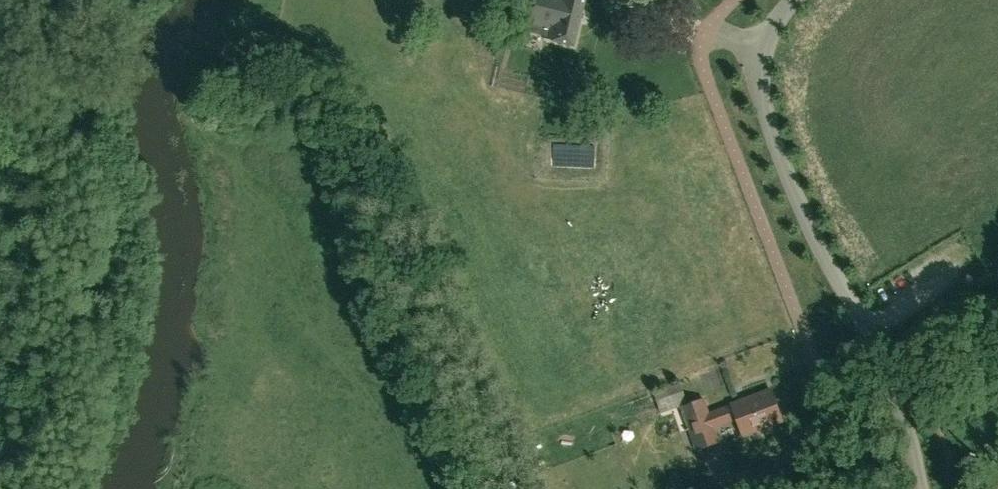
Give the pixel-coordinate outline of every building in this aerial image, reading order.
[(522,23),(549,30),(548,37),(574,43),(584,0),(527,0),(522,23)] [(664,389),(654,393),(656,400),(658,404),(684,395),(680,383),(664,389)] [(694,400),(681,405),(697,449),(719,441),(714,426),(736,418),(742,435),(782,420),(770,387),(730,402),(731,403),(709,412),(703,397),(700,398),(694,400)]
